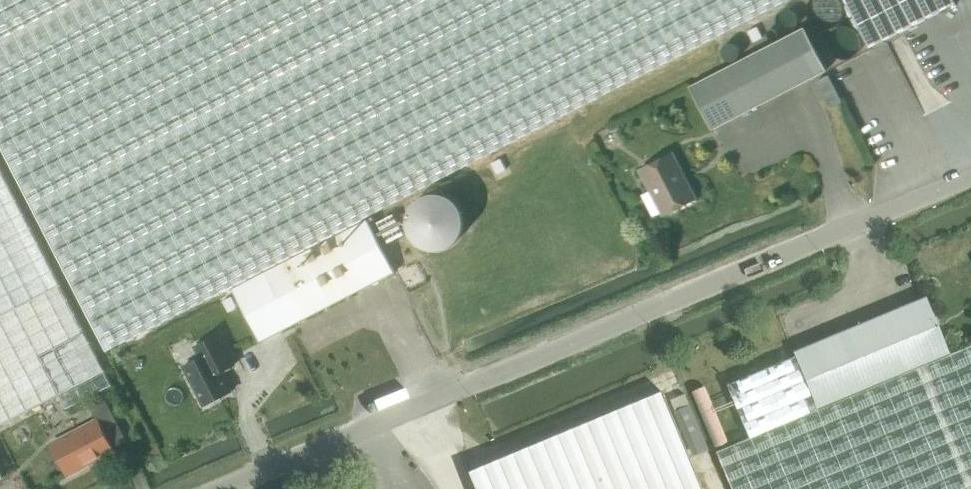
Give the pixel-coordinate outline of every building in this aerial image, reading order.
[(12,165),(67,272),(106,350),(232,287),(264,271),(366,217),(422,188),(727,30),(786,0),(0,0),(0,142),(12,165)] [(868,48),(955,3),(954,0),(844,0),(868,48)] [(712,129),(825,70),(803,27),(690,86),(712,129)] [(827,75),(815,81),(829,107),(841,101),(827,75)] [(106,350),(0,143),(0,403),(106,350)] [(639,169),(650,190),(641,194),(652,216),(661,211),(663,214),(695,198),(671,153),(639,169)] [(264,271),(232,287),(260,341),(394,272),(366,217),(264,271)] [(391,217),(382,222),(389,236),(398,232),(391,217)] [(795,356),(726,385),(749,438),(950,354),(926,297),(793,352),(795,356)] [(219,334),(194,346),(200,357),(183,366),(203,405),(231,390),(221,371),(235,364),(219,334)] [(950,354),(749,438),(715,452),(731,488),(970,488),(970,345),(950,354)] [(661,391),(468,472),(475,488),(702,488),(661,391)] [(97,419),(51,443),(56,452),(53,457),(57,465),(63,466),(67,475),(90,463),(90,461),(111,450),(112,452),(113,451),(103,430),(117,423),(105,399),(90,407),(97,419)]
